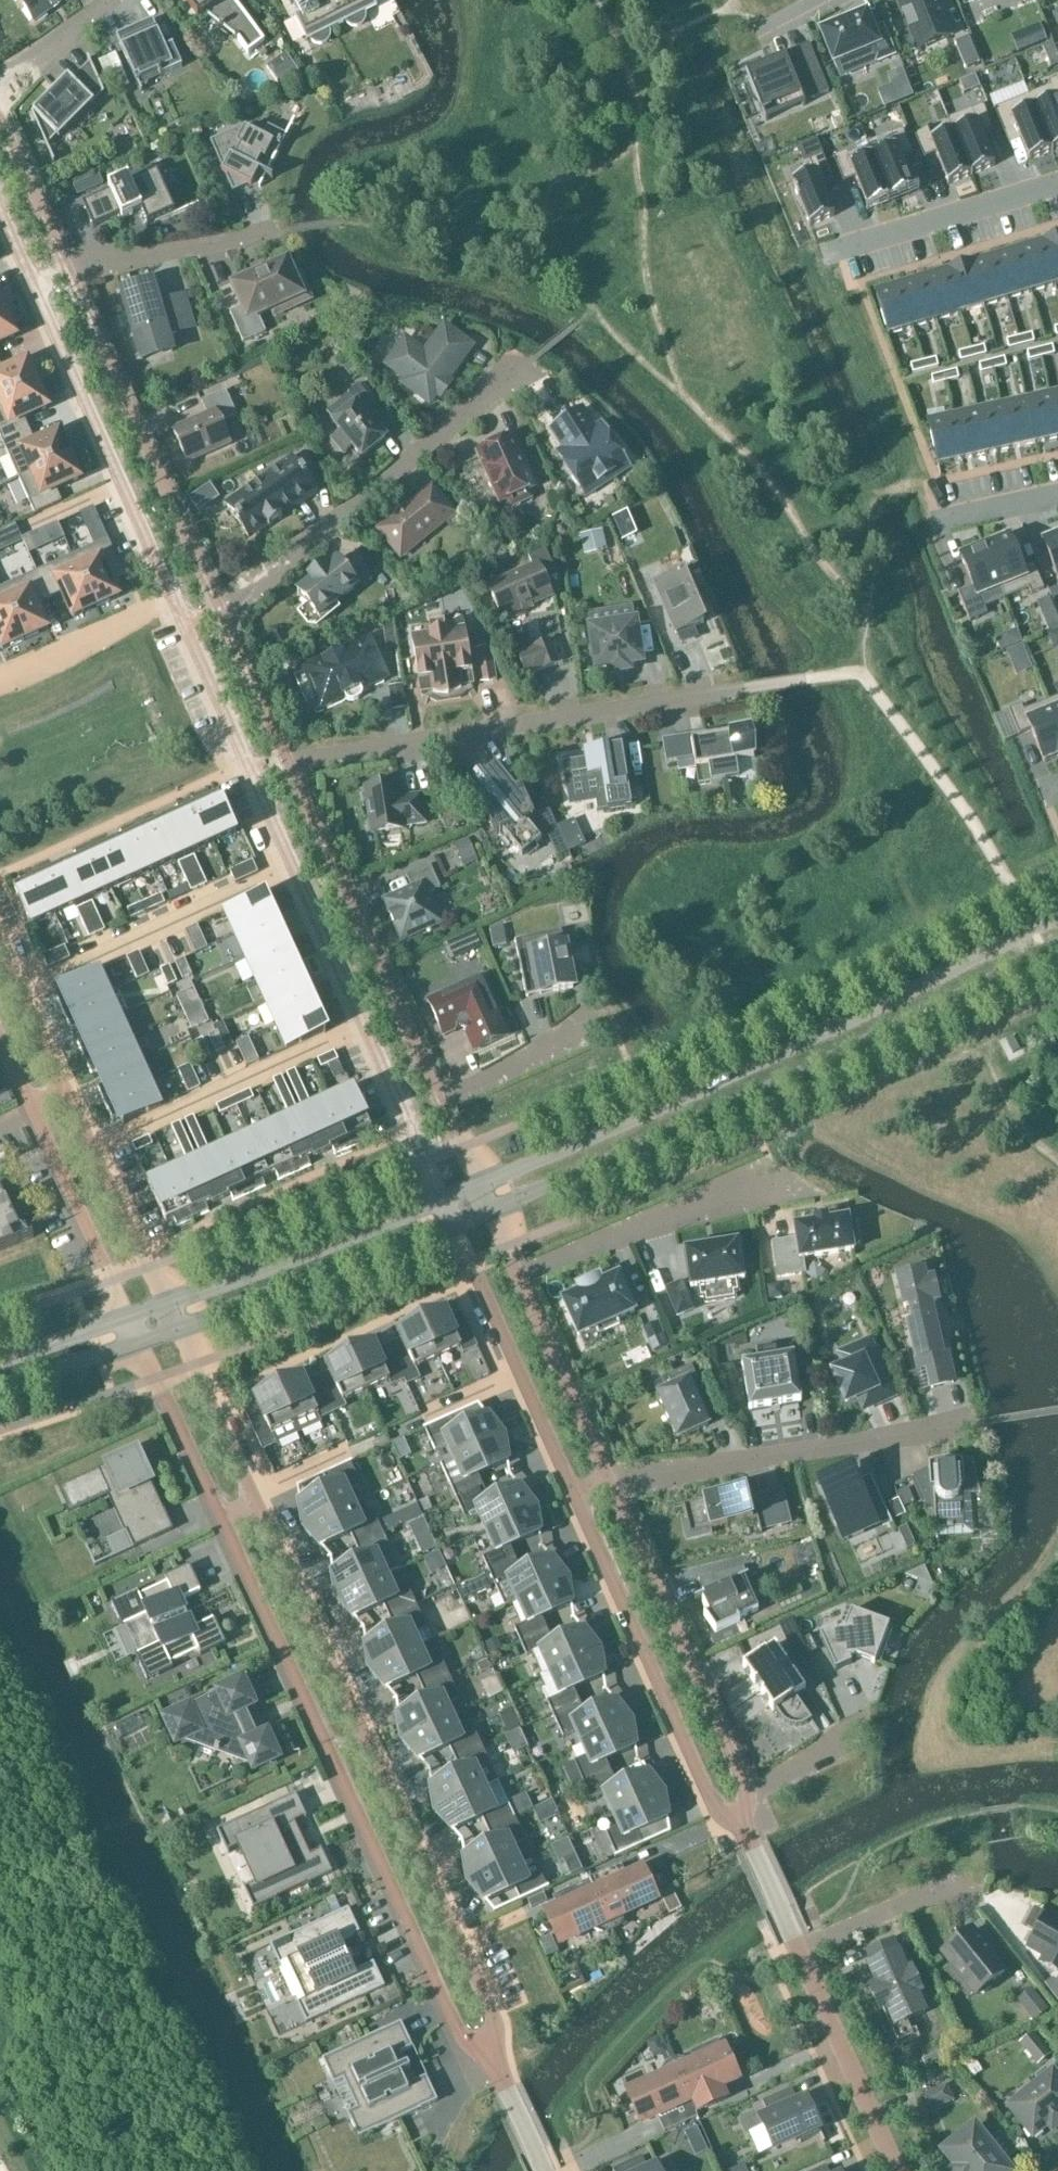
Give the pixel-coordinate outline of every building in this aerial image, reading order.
[(34,22),(65,0),(18,0),(34,22)] [(198,20),(205,15),(238,41),(248,55),(265,43),(233,0),(183,0),(198,20)] [(294,16),(307,42),(311,40),(312,42),(317,45),(322,45),(327,43),(330,38),(330,33),(329,31),(347,23),(348,24),(352,27),(357,28),(362,25),(365,21),(366,16),(364,14),(377,8),(373,0),(293,0),(299,14),(294,16)] [(940,0),(900,0),(920,50),(954,36),(940,0)] [(866,16),(822,34),(840,78),(894,56),(883,28),(873,32),(866,16)] [(136,80),(141,92),(143,92),(141,87),(163,77),(183,68),(174,48),(174,47),(174,46),(166,49),(153,20),(116,37),(122,49),(135,80),(136,80)] [(965,69),(979,63),(969,39),(955,45),(965,69)] [(1043,48),(1048,60),(1057,56),(1057,55),(1053,44),(1043,48)] [(746,74),(760,109),(793,96),(799,109),(830,96),(813,53),(788,63),(786,58),(746,74)] [(32,114),(32,115),(54,163),(55,163),(48,146),(57,137),(60,140),(104,95),(105,94),(89,58),(87,59),(90,66),(73,82),(68,78),(32,114)] [(277,81),(293,70),(285,59),(269,70),(277,81)] [(887,76),(898,103),(913,97),(902,70),(887,76)] [(1029,96),(1052,152),(1057,150),(1057,80),(1049,83),(1051,87),(1029,96)] [(1029,96),(995,110),(1005,135),(1017,130),(1029,160),(1029,162),(1052,152),(1029,96)] [(984,106),(949,120),(972,176),(995,167),(994,165),(994,166),(982,136),(994,131),(984,106)] [(928,129),(914,134),(924,159),(936,155),(949,184),(948,185),(949,186),(972,176),(949,120),(948,120),(953,132),(933,141),(928,129)] [(262,139),(241,128),(210,142),(233,194),(248,187),(251,189),(259,174),(273,180),(273,179),(267,176),(287,137),(268,127),(262,139)] [(903,130),(868,144),(891,201),(914,191),(914,190),(913,190),(901,161),(913,156),(903,130)] [(847,153),(833,158),(844,184),(856,179),(868,209),(868,210),(891,201),(868,144),(867,145),(872,157),(852,165),(847,153)] [(814,172),(792,181),(810,225),(834,216),(821,185),(833,180),(823,154),(809,160),(814,172)] [(175,214),(158,174),(131,186),(129,179),(109,188),(110,192),(83,205),(93,228),(121,216),(123,220),(141,212),(148,226),(175,214)] [(100,175),(74,186),(78,197),(104,185),(100,175)] [(1055,286),(1057,285),(1057,241),(1043,246),(1055,286)] [(1019,253),(1032,293),(1055,286),(1043,246),(1019,253)] [(1032,293),(1019,253),(996,260),(1008,300),(1032,293)] [(1008,300),(996,260),(972,267),(984,307),(1008,300)] [(287,263),(234,287),(243,308),(230,313),(243,343),(266,333),(258,316),(302,297),(301,294),(307,292),(300,275),(293,278),(287,263)] [(984,307),(972,267),(948,274),(960,314),(984,307)] [(960,314),(948,274),(925,281),(937,321),(960,314)] [(925,281),(901,288),(913,329),(937,321),(925,281)] [(153,284),(122,294),(142,361),(173,352),(169,336),(193,329),(184,297),(159,305),(153,284)] [(876,296),(888,336),(913,329),(901,288),(876,296)] [(7,314),(0,317),(0,345),(17,337),(7,314)] [(393,358),(387,366),(406,380),(402,384),(430,405),(473,347),(471,346),(471,347),(454,334),(453,336),(443,329),(422,359),(417,355),(414,350),(410,346),(404,345),(403,345),(402,346),(397,348),(393,352),(393,358)] [(1019,338),(1022,347),(1033,343),(1031,335),(1019,338)] [(1019,338),(1008,342),(1010,350),(1022,347),(1019,338)] [(971,351),(974,359),(985,356),(983,347),(971,351)] [(1040,350),(1042,359),(1054,356),(1052,347),(1040,350)] [(1030,361),(1042,359),(1040,350),(1028,353),(1030,361)] [(962,362),(974,359),(971,351),(960,354),(962,362)] [(923,363),(926,371),(937,368),(935,360),(923,363)] [(992,362),(994,371),(1006,368),(1004,360),(992,362)] [(0,364),(0,402),(39,385),(28,362),(4,373),(0,364)] [(992,362),(980,365),(982,373),(994,371),(992,362)] [(923,363),(912,366),(914,375),(926,371),(923,363)] [(944,375),(946,383),(958,380),(956,372),(944,375)] [(944,375),(932,377),(934,386),(946,383),(944,375)] [(39,385),(0,402),(0,436),(3,444),(30,432),(25,419),(49,408),(39,385)] [(353,447),(362,458),(386,439),(369,419),(380,411),(359,386),(349,394),(357,404),(334,423),(342,433),(333,440),(345,454),(353,447)] [(188,463),(230,444),(221,423),(237,416),(226,391),(202,402),(208,416),(173,432),(188,463)] [(1057,440),(1057,431),(1051,398),(1027,404),(1036,445),(1057,440)] [(1011,450),(1036,445),(1027,404),(1002,409),(1011,450)] [(978,414),(987,455),(1011,450),(1002,409),(978,414)] [(580,487),(585,495),(612,478),(615,478),(623,473),(624,470),(627,468),(608,439),(602,443),(581,412),(553,430),(579,469),(572,473),(572,474),(572,478),(577,486),(580,487)] [(963,461),(987,455),(978,414),(954,420),(963,461)] [(954,420),(929,425),(938,466),(963,461),(954,420)] [(71,456),(60,433),(36,444),(30,432),(3,444),(9,456),(19,479),(71,456)] [(535,487),(516,443),(495,453),(492,447),(478,453),(500,503),(535,487)] [(30,503),(35,515),(62,503),(57,491),(81,480),(71,456),(19,479),(30,503)] [(293,460),(228,507),(249,537),(267,524),(269,528),(282,519),(280,515),(292,507),(293,509),(316,492),(293,460)] [(221,498),(211,484),(190,499),(200,513),(221,498)] [(455,514),(433,487),(379,531),(401,558),(455,514)] [(628,512),(611,518),(622,543),(638,536),(628,512)] [(58,524),(37,534),(43,548),(64,539),(58,524)] [(0,532),(0,533),(7,550),(24,542),(16,525),(0,532)] [(1044,543),(1057,577),(1057,537),(1044,543)] [(1009,538),(985,548),(1006,599),(1029,589),(1032,595),(1044,590),(1034,565),(1021,570),(1009,538)] [(73,557),(96,608),(119,597),(108,573),(121,567),(108,540),(73,557)] [(984,608),(1006,599),(985,548),(961,558),(973,586),(958,592),(970,621),(986,614),(984,608)] [(533,568),(489,588),(502,618),(552,596),(546,582),(557,578),(545,550),(528,557),(533,568)] [(343,566),(338,561),(298,593),(319,619),(372,576),(355,556),(343,566)] [(62,594),(73,619),(96,608),(73,557),(37,573),(50,600),(62,594)] [(695,591),(686,570),(672,576),(673,580),(655,588),(676,636),(678,635),(682,645),(697,639),(692,629),(704,624),(691,593),(695,591)] [(50,600),(37,573),(2,589),(25,640),(48,630),(37,605),(50,600)] [(2,651),(25,640),(2,589),(0,590),(0,647),(2,651)] [(1049,592),(1053,600),(1057,598),(1057,589),(1049,592)] [(604,629),(592,631),(598,670),(641,663),(635,624),(622,626),(621,620),(603,623),(604,629)] [(1018,631),(996,640),(1001,652),(1023,643),(1018,631)] [(1047,635),(1051,644),(1057,647),(1057,631),(1047,635)] [(413,640),(420,681),(432,679),(434,694),(448,696),(461,690),(459,675),(471,673),(464,632),(413,640)] [(361,688),(384,678),(368,642),(311,668),(314,672),(312,678),(313,684),(316,691),(320,696),(325,698),(327,703),(344,696),(346,700),(350,702),(354,702),(359,700),(361,697),(363,693),(361,688)] [(480,679),(497,676),(492,647),(475,650),(480,679)] [(543,670),(534,648),(518,654),(526,677),(543,670)] [(403,687),(390,689),(393,710),(406,708),(403,687)] [(1047,702),(1057,728),(1057,698),(1047,702)] [(1047,702),(1024,712),(1022,706),(1009,711),(1019,736),(1032,731),(1045,763),(1057,758),(1057,728),(1047,702)] [(692,742),(676,744),(679,761),(681,772),(696,770),(699,786),(739,780),(757,777),(754,760),(750,732),(728,736),(727,730),(703,734),(704,740),(692,742)] [(675,738),(663,740),(666,764),(677,762),(679,761),(676,744),(675,738)] [(597,811),(597,812),(632,807),(622,747),(621,747),(595,751),(596,758),(562,763),(563,764),(567,763),(573,803),(595,799),(597,811)] [(503,833),(522,857),(524,856),(523,855),(542,841),(527,822),(535,819),(521,788),(515,791),(496,767),(495,768),(476,783),(492,802),(483,805),(497,835),(503,833)] [(365,788),(372,835),(403,830),(403,828),(426,824),(422,795),(398,799),(396,783),(365,788)] [(123,839),(117,842),(134,881),(237,834),(219,795),(212,798),(209,791),(176,806),(179,813),(167,819),(156,824),(153,817),(120,832),(123,839)] [(51,863),(18,878),(21,885),(14,888),(32,927),(134,881),(117,842),(111,845),(107,838),(74,853),(77,860),(65,865),(54,870),(51,863)] [(468,838),(454,844),(463,864),(477,858),(468,838)] [(186,860),(199,889),(207,885),(194,856),(186,860)] [(178,864),(191,892),(199,889),(186,860),(178,864)] [(258,874),(253,862),(230,872),(236,884),(258,874)] [(384,901),(402,942),(426,931),(430,933),(432,928),(442,924),(429,894),(441,889),(430,865),(406,876),(412,889),(384,901)] [(267,902),(263,894),(261,894),(262,896),(225,913),(235,936),(281,915),(274,899),(267,902)] [(144,903),(149,912),(165,904),(161,895),(144,903)] [(84,907),(97,935),(105,931),(93,903),(84,907)] [(128,910),(132,920),(149,912),(144,903),(128,910)] [(84,907),(77,910),(90,939),(97,935),(84,907)] [(281,915),(235,936),(246,959),(284,941),(281,935),(289,932),(281,915)] [(196,954),(208,949),(197,926),(185,932),(196,954)] [(502,927),(490,929),(493,946),(505,944),(502,927)] [(562,932),(515,941),(527,998),(573,989),(562,932)] [(246,959),(250,968),(256,981),(302,961),(294,944),(287,947),(284,941),(246,959)] [(65,947),(42,958),(48,970),(70,959),(65,947)] [(137,981),(149,975),(139,953),(127,958),(137,981)] [(192,976),(184,959),(175,963),(183,980),(192,976)] [(256,981),(262,994),(266,1004),(305,986),(302,980),(309,977),(302,961),(256,981)] [(170,966),(161,970),(168,987),(177,983),(170,966)] [(110,993),(99,970),(62,987),(61,986),(60,986),(64,995),(56,998),(64,1014),(110,993)] [(506,1037),(480,981),(431,1004),(429,1001),(428,1001),(444,1038),(446,1037),(444,1034),(464,1025),(476,1052),(509,1037),(509,1036),(506,1037)] [(305,986),(266,1004),(276,1026),(322,1006),(315,989),(307,992),(305,986)] [(201,1006),(194,989),(177,997),(185,1014),(201,1006)] [(79,1028),(81,1033),(120,1016),(110,993),(64,1014),(71,1031),(79,1028)] [(201,1006),(185,1014),(192,1031),(209,1023),(201,1006)] [(325,1034),(326,1034),(322,1025),(330,1022),(322,1006),(276,1026),(287,1050),(324,1033),(325,1034)] [(84,1040),(77,1043),(84,1059),(130,1038),(120,1016),(81,1033),(84,1040)] [(226,1049),(218,1033),(209,1037),(217,1054),(226,1049)] [(99,1073),(102,1078),(140,1061),(130,1038),(84,1059),(92,1076),(99,1073)] [(211,1056),(203,1039),(194,1043),(202,1060),(211,1056)] [(247,1067),(259,1061),(249,1039),(237,1044),(247,1067)] [(339,1061),(335,1053),(318,1060),(322,1069),(339,1061)] [(98,1088),(105,1104),(151,1083),(140,1061),(102,1078),(105,1085),(98,1088)] [(189,1093),(201,1088),(190,1065),(179,1071),(189,1093)] [(294,1091),(303,1087),(295,1070),(287,1074),(294,1091)] [(281,1097),(289,1093),(282,1077),(273,1080),(281,1097)] [(105,1104),(112,1121),(120,1118),(123,1126),(125,1125),(124,1124),(161,1107),(151,1083),(105,1104)] [(294,1091),(302,1108),(311,1104),(303,1087),(294,1091)] [(233,1099),(237,1107),(254,1099),(250,1091),(233,1099)] [(326,1151),(332,1148),(335,1154),(334,1154),(335,1156),(368,1141),(367,1139),(367,1140),(364,1134),(372,1131),(354,1092),(252,1138),(269,1177),(276,1174),(279,1180),(278,1180),(279,1181),(312,1166),(311,1165),(310,1165),(308,1159),(314,1156),(315,1158),(327,1153),(326,1151)] [(281,1097),(289,1114),(297,1110),(289,1093),(281,1097)] [(237,1107),(233,1099),(217,1106),(220,1115),(237,1107)] [(194,1117),(185,1121),(193,1137),(201,1134),(194,1117)] [(180,1123),(172,1127),(179,1144),(188,1140),(180,1123)] [(201,1134),(193,1137),(200,1154),(209,1150),(201,1134)] [(149,1137),(132,1145),(136,1153),(153,1146),(149,1137)] [(262,1180),(269,1177),(252,1138),(149,1184),(167,1224),(174,1220),(177,1226),(176,1226),(177,1227),(210,1213),(209,1211),(208,1212),(206,1205),(212,1203),(213,1205),(225,1199),(224,1197),(231,1194),(233,1200),(233,1201),(233,1202),(266,1187),(266,1186),(265,1186),(262,1180)] [(188,1140),(179,1144),(187,1160),(195,1157),(188,1140)] [(14,1247),(25,1242),(34,1239),(34,1237),(25,1241),(0,1188),(0,1252),(14,1247)] [(829,1221),(828,1218),(814,1220),(815,1224),(795,1227),(797,1240),(773,1244),(779,1278),(805,1274),(803,1260),(854,1252),(853,1247),(860,1246),(856,1222),(849,1223),(849,1218),(829,1221)] [(691,1289),(698,1288),(700,1299),(705,1299),(706,1304),(735,1300),(734,1294),(739,1293),(737,1282),(745,1281),(738,1242),(685,1250),(691,1289)] [(908,1320),(918,1366),(927,1364),(932,1389),(953,1384),(945,1347),(940,1348),(930,1304),(937,1303),(932,1281),(925,1283),(923,1272),(898,1278),(905,1306),(909,1305),(912,1319),(908,1320)] [(599,1278),(577,1288),(580,1294),(563,1302),(579,1338),(596,1330),(599,1336),(620,1326),(618,1320),(635,1313),(619,1277),(602,1284),(599,1278)] [(682,1283),(666,1291),(678,1318),(695,1311),(682,1283)] [(776,1286),(768,1287),(770,1300),(783,1298),(782,1291),(776,1286)] [(664,1291),(652,1296),(663,1320),(675,1314),(664,1291)] [(462,1314),(448,1320),(446,1314),(447,1314),(447,1312),(442,1315),(439,1308),(418,1317),(438,1359),(460,1349),(463,1356),(477,1349),(462,1314)] [(404,1382),(406,1386),(420,1380),(415,1370),(438,1359),(418,1317),(400,1325),(403,1331),(397,1334),(398,1335),(400,1334),(402,1340),(389,1346),(404,1382)] [(659,1323),(643,1329),(654,1353),(669,1347),(659,1323)] [(404,1381),(404,1382),(389,1346),(376,1352),(374,1346),(375,1345),(375,1344),(370,1346),(367,1340),(347,1349),(366,1392),(388,1382),(391,1387),(404,1381)] [(833,1373),(846,1403),(871,1392),(876,1404),(894,1397),(870,1342),(840,1355),(845,1368),(833,1373)] [(317,1379),(333,1414),(346,1408),(344,1403),(366,1392),(347,1349),(328,1358),(331,1364),(326,1367),(326,1368),(328,1367),(331,1373),(317,1379)] [(742,1365),(749,1411),(801,1403),(794,1357),(742,1365)] [(690,1382),(697,1379),(691,1365),(668,1376),(673,1388),(658,1395),(678,1439),(709,1425),(690,1382)] [(921,1371),(908,1374),(911,1383),(923,1381),(921,1371)] [(276,1382),(295,1425),(317,1415),(319,1420),(333,1414),(317,1379),(305,1384),(302,1379),(304,1378),(303,1377),(298,1379),(295,1373),(276,1382)] [(277,1445),(273,1435),(295,1425),(276,1382),(257,1390),(259,1397),(254,1399),(254,1400),(256,1400),(259,1405),(246,1412),(263,1451),(277,1445)] [(448,1447),(453,1460),(503,1437),(486,1415),(485,1417),(457,1430),(451,1419),(453,1418),(452,1416),(422,1430),(423,1432),(425,1431),(434,1453),(448,1447)] [(507,1463),(503,1437),(453,1460),(440,1465),(450,1488),(456,1501),(483,1489),(477,1476),(505,1462),(505,1463),(507,1463)] [(109,1496),(134,1551),(174,1532),(137,1454),(58,1489),(69,1514),(109,1496)] [(299,1503),(304,1529),(353,1506),(348,1494),(361,1488),(350,1465),(352,1465),(351,1463),(321,1477),(322,1479),(324,1478),(329,1490),(301,1503),(301,1502),(299,1503)] [(931,1469),(910,1478),(924,1508),(934,1507),(936,1530),(947,1529),(948,1530),(953,1530),(953,1529),(964,1528),(964,1521),(962,1495),(979,1494),(979,1495),(981,1495),(973,1463),(972,1464),(931,1467),(931,1469)] [(856,1484),(852,1476),(832,1486),(835,1493),(826,1497),(841,1532),(870,1519),(872,1523),(887,1516),(891,1524),(892,1524),(871,1477),(856,1484)] [(483,1489),(456,1501),(467,1525),(480,1519),(486,1531),(535,1508),(518,1488),(517,1489),(518,1489),(489,1502),(483,1489)] [(666,1512),(684,1507),(687,1521),(684,1522),(688,1540),(711,1534),(711,1531),(757,1520),(761,1535),(762,1534),(761,1529),(789,1523),(786,1512),(774,1514),(770,1496),(754,1500),(752,1489),(665,1510),(666,1512)] [(900,1499),(890,1504),(896,1519),(906,1514),(900,1499)] [(428,1500),(419,1504),(423,1514),(432,1509),(428,1500)] [(353,1506),(304,1529),(321,1550),(323,1549),(322,1549),(350,1535),(356,1548),(383,1535),(372,1511),(358,1518),(353,1506)] [(496,1553),(482,1559),(489,1573),(515,1560),(509,1548),(538,1535),(540,1535),(535,1508),(486,1531),(496,1553)] [(424,1520),(410,1527),(416,1541),(431,1534),(424,1520)] [(394,1559),(383,1535),(356,1548),(363,1561),(334,1575),(334,1574),(332,1574),(337,1600),(386,1577),(380,1565),(394,1559)] [(521,1573),(515,1560),(489,1573),(504,1608),(518,1602),(567,1580),(550,1559),(549,1560),(521,1573)] [(215,1621),(194,1631),(181,1604),(202,1594),(190,1568),(165,1580),(167,1586),(140,1598),(137,1593),(111,1605),(123,1630),(127,1629),(140,1656),(136,1658),(148,1683),(173,1672),(171,1666),(198,1653),(201,1659),(227,1647),(215,1621)] [(744,1569),(699,1580),(703,1598),(695,1602),(695,1603),(701,1601),(708,1615),(704,1617),(716,1634),(740,1623),(739,1621),(758,1612),(745,1581),(748,1580),(748,1578),(746,1579),(744,1569)] [(391,1589),(386,1577),(337,1600),(337,1601),(354,1622),(356,1621),(355,1620),(383,1606),(389,1619),(416,1606),(405,1582),(391,1589)] [(528,1624),(514,1630),(521,1644),(547,1632),(541,1619),(570,1606),(570,1607),(572,1607),(567,1580),(518,1602),(528,1624)] [(427,1630),(416,1606),(389,1619),(396,1632),(367,1645),(365,1645),(370,1671),(419,1648),(414,1636),(427,1630)] [(875,1665),(890,1626),(851,1612),(844,1630),(837,1633),(836,1629),(820,1636),(836,1672),(852,1665),(850,1661),(857,1658),(875,1665)] [(540,1652),(550,1673),(600,1651),(582,1630),(581,1631),(581,1632),(553,1644),(547,1632),(521,1644),(527,1658),(540,1652)] [(775,1711),(781,1720),(785,1724),(790,1727),(797,1728),(803,1727),(808,1724),(812,1721),(796,1697),(806,1690),(775,1646),(743,1668),(773,1713),(775,1711)] [(425,1659),(419,1648),(370,1671),(370,1672),(387,1693),(389,1691),(388,1691),(417,1678),(422,1690),(449,1677),(438,1653),(425,1659)] [(555,1686),(542,1691),(553,1715),(579,1703),(574,1690),(602,1677),(602,1678),(604,1678),(600,1651),(550,1673),(555,1686)] [(460,1701),(449,1677),(422,1690),(429,1703),(400,1716),(400,1715),(398,1716),(403,1742),(452,1719),(446,1707),(460,1701)] [(192,1741),(243,1760),(248,1758),(254,1771),(280,1759),(268,1734),(264,1735),(252,1708),(255,1706),(243,1681),(218,1693),(219,1696),(192,1709),(190,1705),(164,1717),(176,1743),(190,1736),(192,1741)] [(577,1733),(582,1745),(632,1722),(614,1701),(613,1702),(614,1703),(585,1716),(579,1703),(553,1715),(563,1739),(577,1733)] [(457,1730),(452,1719),(403,1742),(420,1763),(422,1762),(421,1762),(449,1748),(455,1761),(482,1748),(471,1724),(457,1730)] [(587,1756),(574,1763),(585,1787),(612,1774),(606,1761),(634,1748),(634,1749),(636,1749),(632,1722),(582,1745),(587,1756)] [(431,1787),(436,1813),(485,1789),(475,1768),(489,1762),(482,1748),(455,1761),(462,1774),(433,1787),(433,1786),(431,1787)] [(608,1804),(614,1816),(664,1794),(647,1773),(645,1774),(646,1774),(617,1787),(612,1774),(585,1787),(595,1810),(608,1804)] [(490,1801),(485,1789),(436,1813),(453,1834),(455,1833),(454,1832),(482,1819),(488,1831),(515,1819),(504,1795),(490,1801)] [(614,1816),(620,1828),(606,1834),(616,1857),(615,1858),(616,1859),(646,1845),(645,1844),(643,1845),(638,1833),(666,1820),(666,1821),(668,1820),(664,1794),(614,1816)] [(305,1820),(306,1821),(307,1820),(296,1797),(218,1833),(229,1857),(230,1856),(229,1854),(250,1844),(267,1880),(246,1890),(245,1887),(243,1888),(254,1912),(333,1875),(322,1851),(320,1852),(321,1853),(311,1858),(295,1825),(305,1820)] [(526,1842),(515,1819),(488,1831),(495,1845),(467,1858),(467,1857),(464,1858),(469,1884),(518,1860),(513,1849),(526,1842)] [(568,1839),(551,1847),(559,1863),(576,1856),(568,1839)] [(469,1884),(486,1905),(488,1904),(487,1903),(515,1890),(521,1901),(519,1902),(520,1904),(550,1889),(549,1888),(547,1888),(531,1854),(518,1860),(469,1884)] [(623,1921),(624,1914),(655,1899),(643,1873),(627,1880),(621,1866),(589,1881),(613,1933),(619,1928),(623,1921)] [(548,1916),(560,1943),(591,1928),(598,1933),(605,1934),(613,1933),(589,1881),(557,1895),(564,1909),(548,1916)] [(341,1944),(361,1935),(349,1911),(271,1947),(282,1972),(283,1971),(281,1967),(288,1963),(306,2002),(299,2005),(297,2000),(296,2001),(307,2026),(386,1989),(375,1965),(355,1974),(341,1944)] [(1029,1947),(1057,1964),(1057,1921),(1047,1915),(1037,1934),(1029,1947)] [(965,1944),(961,1940),(943,1955),(976,1996),(979,1993),(984,1994),(991,1989),(992,1983),(1005,1973),(975,1936),(965,1944)] [(551,1938),(540,1943),(547,1959),(558,1953),(551,1938)] [(907,1973),(893,1942),(869,1953),(874,1965),(869,1967),(878,1986),(870,1989),(880,2011),(887,2008),(896,2027),(925,2014),(916,1995),(921,1993),(911,1971),(907,1973)] [(360,2108),(348,2114),(359,2139),(438,2102),(427,2078),(417,2082),(404,2052),(413,2048),(402,2024),(323,2060),(334,2084),(346,2079),(360,2108)] [(721,2086),(737,2078),(725,2052),(694,2066),(687,2062),(680,2060),(672,2062),(697,2118),(698,2118),(696,2114),(727,2099),(721,2086)] [(662,2073),(661,2081),(630,2095),(642,2122),(657,2115),(665,2133),(697,2118),(672,2062),(666,2066),(662,2073)] [(1010,2110),(1033,2138),(1047,2127),(1051,2132),(1057,2126),(1057,2082),(1053,2076),(1052,2076),(1046,2070),(1036,2078),(1041,2085),(1010,2110)] [(921,2099),(927,2112),(953,2101),(946,2087),(921,2099)] [(792,2089),(763,2103),(767,2112),(769,2117),(761,2120),(774,2149),(798,2138),(801,2144),(820,2136),(824,2143),(825,2143),(821,2133),(806,2100),(798,2104),(796,2099),(792,2089)] [(697,2128),(685,2133),(689,2144),(702,2138),(697,2128)] [(974,2129),(944,2153),(958,2170),(957,2170),(1008,2170),(974,2129)] [(657,2168),(655,2169),(653,2164),(650,2157),(619,2170),(658,2170),(657,2168)]
